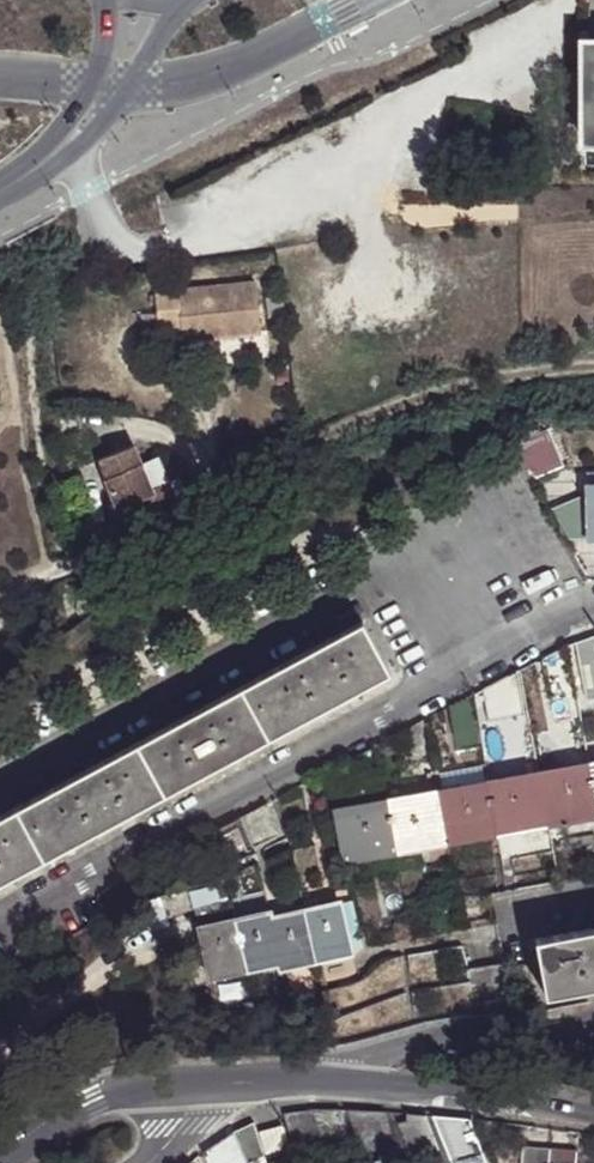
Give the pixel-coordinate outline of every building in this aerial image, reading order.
[(584,45),(584,143),(593,143),(593,45),(584,45)] [(185,341),(225,340),(264,338),(260,288),(183,291),(182,286),(157,288),(161,333),(185,332),(185,341)] [(264,338),(225,340),(225,347),(264,345),(264,338)] [(530,476),(555,463),(538,430),(513,440),(530,476)] [(130,444),(95,459),(117,509),(125,505),(133,523),(179,502),(183,494),(175,476),(163,481),(154,459),(140,466),(130,444)] [(584,487),(593,487),(593,474),(584,474),(584,487)] [(584,487),(585,539),(593,539),(593,487),(584,487)] [(119,529),(133,523),(125,505),(117,509),(116,507),(106,511),(113,528),(119,529)] [(387,675),(359,622),(0,815),(0,883),(387,675)] [(572,696),(563,646),(540,657),(548,700),(572,696)] [(434,756),(425,717),(405,727),(412,760),(434,756)] [(332,820),(342,867),(593,819),(593,767),(332,820)] [(266,809),(237,822),(249,854),(277,841),(266,809)] [(249,854),(237,822),(213,832),(225,865),(249,854)] [(345,956),(334,908),(262,921),(261,916),(193,928),(203,979),(273,965),(274,972),(345,956)] [(543,998),(593,988),(593,927),(531,939),(543,998)] [(508,1001),(501,964),(463,971),(469,1009),(508,1001)] [(307,1111),(315,1149),(341,1142),(334,1107),(307,1111)] [(386,1109),(348,1107),(365,1160),(397,1149),(386,1109)] [(307,1111),(281,1114),(291,1159),(315,1149),(307,1111)] [(398,1119),(411,1162),(415,1162),(441,1156),(428,1111),(398,1119)] [(255,1132),(261,1153),(282,1148),(278,1128),(255,1132)] [(250,1129),(229,1135),(235,1162),(257,1162),(250,1129)] [(545,1153),(517,1150),(516,1162),(544,1162),(545,1153)] [(545,1153),(544,1162),(572,1162),(573,1155),(545,1153)]
